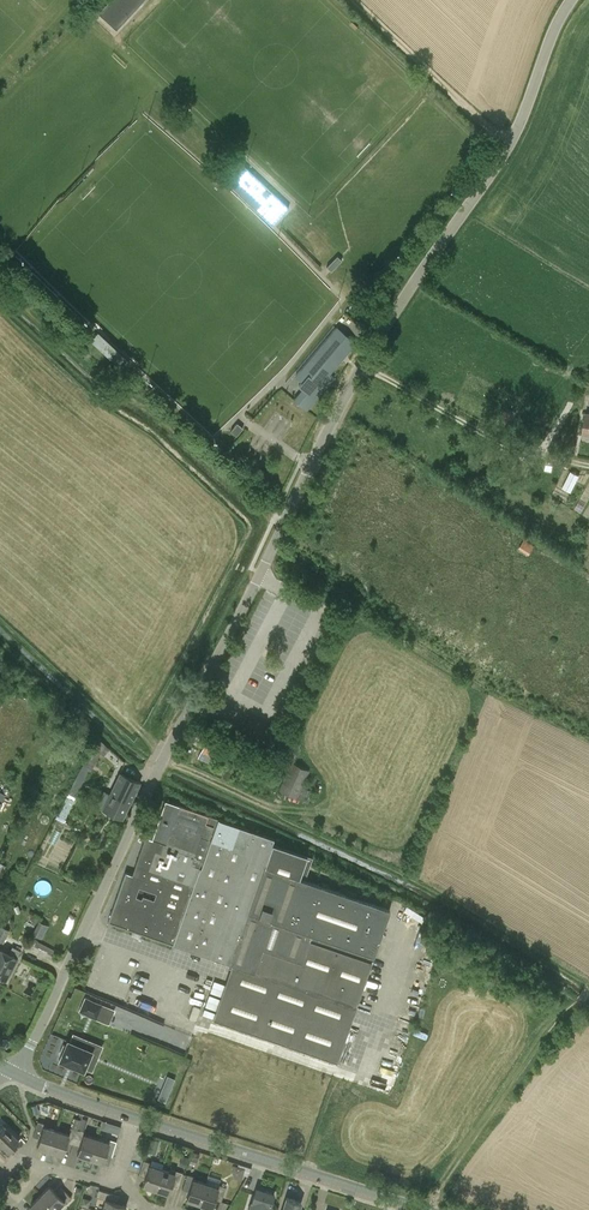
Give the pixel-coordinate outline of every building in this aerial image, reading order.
[(135,0),(110,0),(98,12),(116,29),(129,16),(124,12),(135,0)] [(288,207),(243,165),(226,182),(259,213),(260,213),(272,224),(288,207)] [(337,255),(327,266),(331,271),(342,260),(337,255)] [(355,343),(337,326),(295,374),(303,381),(290,397),(307,411),(333,379),(328,375),(355,343)] [(130,360),(98,331),(90,339),(122,369),(130,360)] [(230,430),(236,435),(243,428),(237,423),(230,430)] [(572,469),(564,487),(573,491),(581,473),(572,469)] [(98,737),(83,765),(82,765),(68,793),(75,797),(90,768),(91,769),(100,752),(104,755),(110,749),(104,744),(98,737)] [(223,745),(207,737),(198,757),(213,765),(223,745)] [(303,785),(309,770),(291,762),(279,790),(308,803),(313,790),(303,785)] [(120,773),(109,794),(103,791),(97,804),(103,807),(102,809),(122,818),(140,782),(120,773)] [(65,819),(74,800),(68,796),(59,815),(65,819)] [(300,873),(306,875),(312,857),(272,843),(274,838),(218,819),(218,818),(165,800),(152,838),(145,836),(132,874),(125,871),(107,922),(172,944),(231,964),(212,1018),(336,1062),(390,909),(299,878),(300,873)] [(38,920),(34,934),(44,937),(48,922),(38,920)] [(10,929),(0,925),(0,926),(0,941),(3,942),(10,929)] [(9,953),(0,949),(0,977),(6,980),(17,958),(17,957),(20,951),(12,946),(9,953)] [(205,1014),(213,1016),(214,1009),(217,996),(210,994),(205,1014)] [(87,997),(81,1011),(97,1017),(102,1004),(87,997)] [(201,1007),(193,1004),(188,1018),(196,1020),(201,1007)] [(61,1054),(59,1059),(83,1069),(91,1049),(67,1039),(65,1044),(62,1043),(58,1053),(61,1054)] [(167,1100),(176,1077),(168,1074),(159,1098),(167,1100)] [(74,1117),(71,1127),(78,1129),(81,1119),(74,1117)] [(99,1127),(119,1133),(121,1125),(101,1119),(99,1127)] [(56,1130),(43,1126),(44,1123),(38,1121),(33,1136),(39,1138),(37,1146),(50,1150),(56,1130)] [(3,1146),(8,1151),(19,1139),(4,1124),(0,1128),(0,1150),(3,1146)] [(56,1130),(50,1150),(62,1155),(67,1141),(73,1144),(78,1129),(71,1127),(69,1134),(56,1130)] [(78,1129),(73,1144),(80,1146),(77,1154),(90,1158),(96,1138),(84,1134),(85,1131),(84,1131),(78,1129)] [(96,1138),(90,1158),(103,1162),(105,1154),(112,1156),(116,1141),(110,1139),(109,1142),(96,1138)] [(162,1168),(150,1165),(150,1162),(143,1160),(138,1175),(145,1177),(143,1185),(155,1189),(162,1168)] [(243,1178),(246,1167),(236,1164),(232,1175),(243,1178)] [(169,1171),(162,1168),(155,1189),(168,1193),(171,1185),(177,1187),(182,1172),(170,1168),(169,1171)] [(206,1182),(193,1179),(194,1176),(187,1174),(182,1189),(189,1191),(186,1199),(199,1203),(206,1182)] [(218,1186),(206,1182),(199,1203),(211,1207),(214,1199),(221,1201),(226,1186),(218,1184),(218,1186)] [(54,1209),(56,1209),(64,1202),(66,1204),(71,1198),(60,1187),(55,1192),(49,1186),(39,1196),(54,1209)] [(251,1201),(250,1200),(247,1209),(270,1209),(271,1207),(270,1207),(274,1193),(256,1187),(251,1201)] [(105,1191),(98,1189),(96,1197),(105,1199),(102,1209),(125,1209),(126,1205),(118,1203),(120,1196),(105,1191)] [(39,1196),(30,1205),(35,1209),(54,1209),(39,1196)] [(282,1209),(298,1209),(300,1201),(286,1197),(282,1209)]
